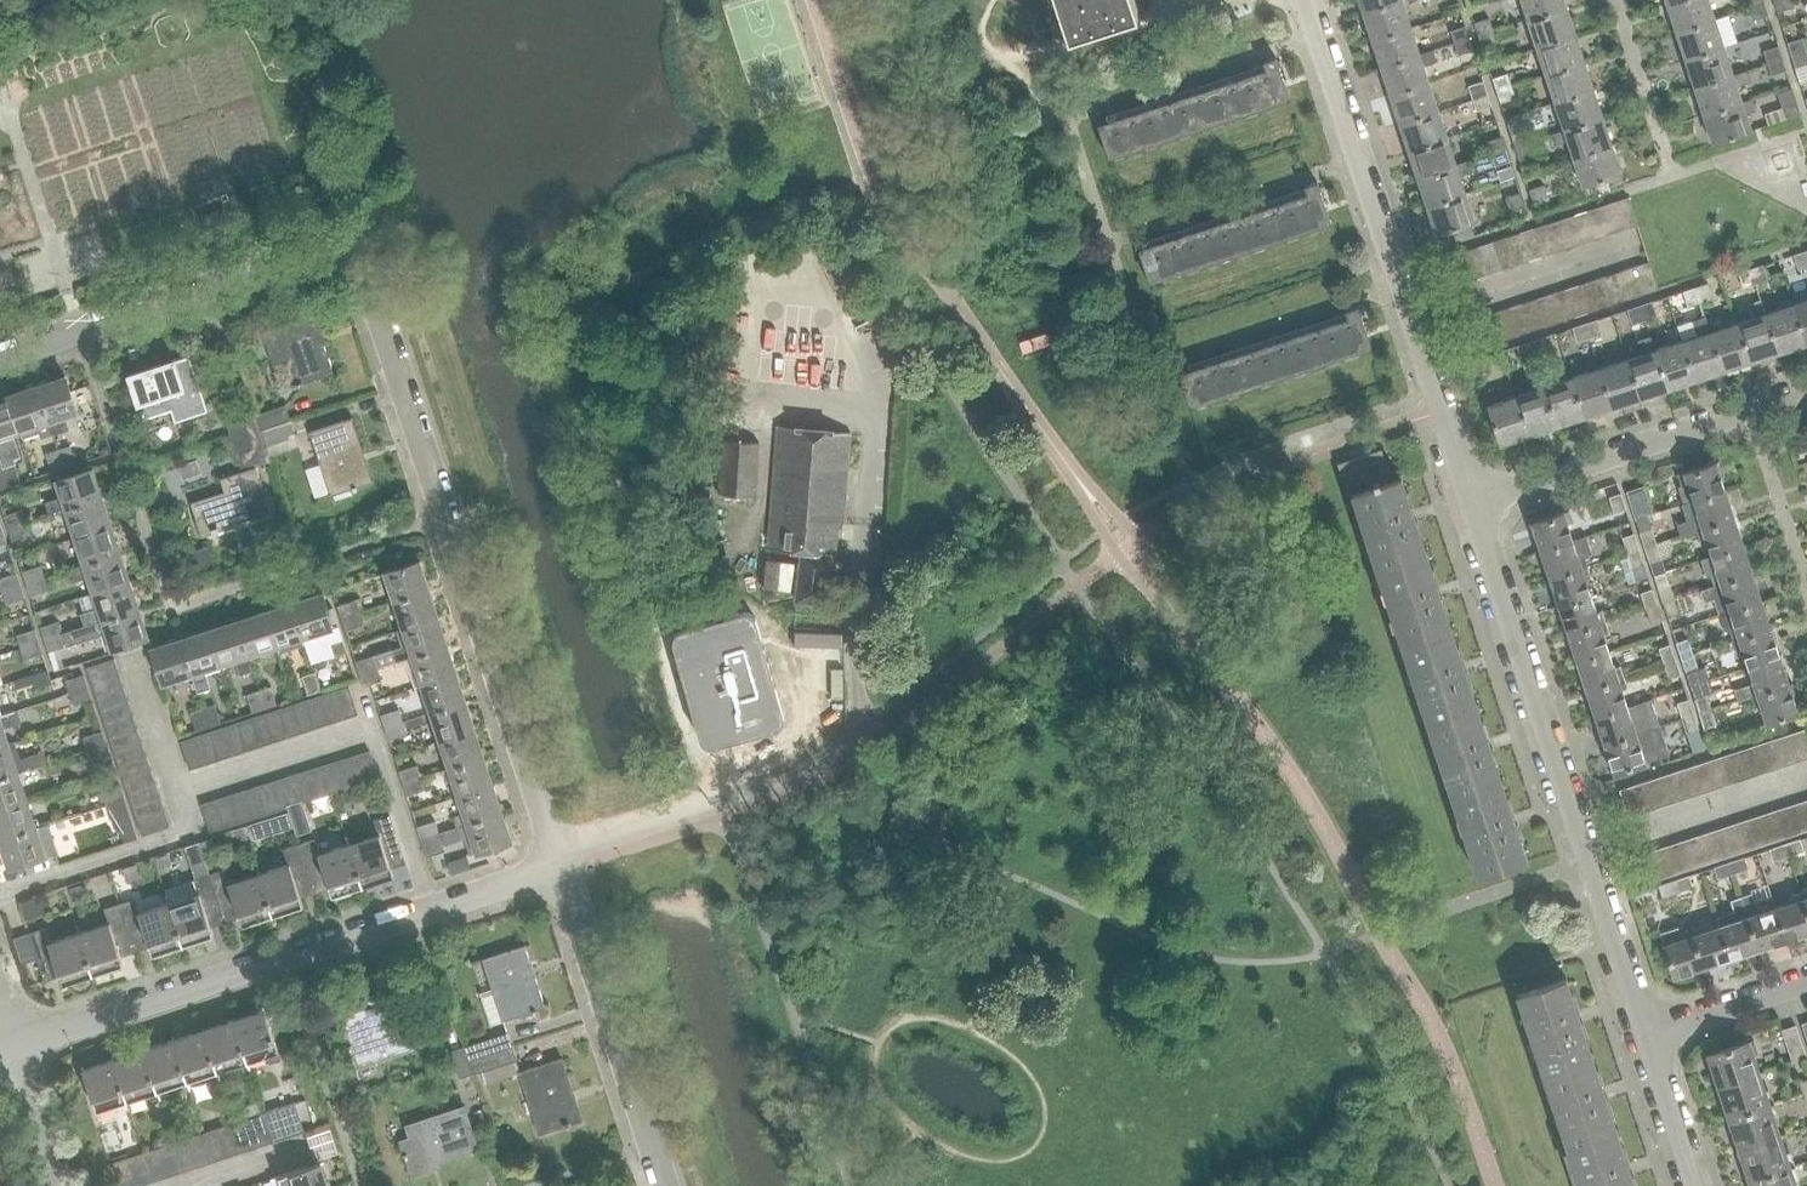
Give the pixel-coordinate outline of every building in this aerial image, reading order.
[(1068,30),(1136,8),(1133,0),(1057,0),(1068,30)] [(1397,0),(1357,0),(1361,12),(1397,0)] [(1408,28),(1399,0),(1397,0),(1361,12),(1371,40),(1408,28)] [(1525,19),(1564,6),(1562,0),(1519,0),(1525,19)] [(1666,4),(1675,31),(1712,19),(1706,0),(1678,0),(1666,4)] [(1789,0),(1773,0),(1776,11),(1791,7),(1789,0)] [(1763,3),(1748,8),(1752,20),(1767,15),(1763,3)] [(1525,19),(1534,47),(1573,35),(1564,6),(1525,19)] [(1492,30),(1488,18),(1473,23),(1477,35),(1492,30)] [(1684,59),(1721,46),(1712,19),(1675,31),(1684,59)] [(1449,30),(1453,43),(1468,38),(1464,25),(1449,30)] [(1371,40),(1379,67),(1417,54),(1408,28),(1371,40)] [(1477,35),(1480,47),(1496,42),(1492,30),(1477,35)] [(1534,47),(1543,75),(1582,62),(1573,35),(1534,47)] [(1468,38),(1453,43),(1457,55),(1472,50),(1468,38)] [(1792,55),(1806,50),(1802,38),(1788,43),(1792,55)] [(1684,59),(1693,86),(1730,74),(1721,46),(1684,59)] [(1766,63),(1781,58),(1777,46),(1762,51),(1766,63)] [(1379,67),(1389,95),(1426,82),(1421,66),(1434,61),(1431,50),(1417,54),(1379,67)] [(1792,55),(1796,67),(1806,63),(1806,53),(1806,50),(1792,55)] [(1096,124),(1107,158),(1288,98),(1274,57),(1261,62),(1263,70),(1096,124)] [(1781,58),(1766,63),(1770,75),(1785,70),(1781,58)] [(1591,89),(1582,62),(1543,75),(1552,102),(1591,89)] [(1693,86),(1702,114),(1739,102),(1734,86),(1749,81),(1746,70),(1731,75),(1730,74),(1693,86)] [(1510,86),(1506,74),(1492,78),(1495,90),(1510,86)] [(1471,98),(1486,94),(1482,81),(1467,86),(1471,98)] [(1436,111),(1426,82),(1389,95),(1398,123),(1436,111)] [(1495,90),(1499,103),(1514,98),(1510,86),(1495,90)] [(1775,93),(1779,106),(1795,101),(1790,88),(1775,93)] [(1601,117),(1591,89),(1552,102),(1562,130),(1601,117)] [(1475,111),(1490,106),(1486,94),(1471,98),(1475,111)] [(1739,102),(1702,114),(1712,143),(1749,131),(1743,114),(1754,110),(1750,99),(1739,102)] [(1799,114),(1795,101),(1779,106),(1784,119),(1799,114)] [(1398,123),(1407,151),(1445,138),(1436,111),(1398,123)] [(1562,130),(1570,157),(1610,144),(1601,117),(1562,130)] [(1528,140),(1524,128),(1509,133),(1513,145),(1528,140)] [(1490,153),(1505,148),(1501,136),(1486,141),(1490,153)] [(1454,166),(1445,138),(1407,151),(1416,178),(1454,166)] [(1513,145),(1517,156),(1532,151),(1528,140),(1513,145)] [(1619,173),(1610,144),(1570,157),(1580,186),(1619,173)] [(1494,166),(1509,161),(1505,148),(1490,153),(1494,166)] [(1416,178),(1425,205),(1463,193),(1458,178),(1472,173),(1468,161),(1454,166),(1416,178)] [(1511,167),(1496,171),(1500,182),(1515,177),(1511,167)] [(1329,223),(1315,182),(1302,186),(1304,195),(1137,250),(1147,282),(1329,223)] [(1546,197),(1542,185),(1528,189),(1531,202),(1546,197)] [(1524,204),(1519,192),(1505,197),(1509,209),(1524,204)] [(1472,221),(1463,193),(1425,205),(1435,234),(1472,221)] [(1627,197),(1613,201),(1622,229),(1636,225),(1627,197)] [(1613,201),(1599,206),(1608,233),(1622,229),(1613,201)] [(1599,206),(1586,210),(1595,238),(1608,233),(1599,206)] [(1586,210),(1572,215),(1581,243),(1595,238),(1586,210)] [(1572,215),(1558,219),(1568,247),(1581,243),(1572,215)] [(1558,219),(1545,224),(1554,252),(1568,247),(1558,219)] [(1545,224),(1531,228),(1540,256),(1554,252),(1545,224)] [(1531,228),(1518,232),(1527,261),(1540,256),(1531,228)] [(1518,232),(1504,237),(1513,265),(1527,261),(1518,232)] [(1504,237),(1490,241),(1500,270),(1513,265),(1504,237)] [(1478,245),(1477,246),(1486,274),(1487,274),(1500,270),(1490,241),(1478,245)] [(1477,246),(1463,250),(1472,279),(1486,274),(1477,246)] [(1463,250),(1442,257),(1452,285),(1472,279),(1463,250)] [(1793,254),(1798,270),(1806,267),(1806,255),(1806,250),(1793,254)] [(1648,262),(1634,266),(1643,294),(1657,289),(1648,262)] [(1750,268),(1755,283),(1767,279),(1762,265),(1750,268)] [(1634,266),(1620,271),(1628,298),(1643,294),(1634,266)] [(1750,268),(1738,272),(1743,287),(1755,283),(1750,268)] [(1620,271),(1605,276),(1614,303),(1628,298),(1620,271)] [(1605,276),(1591,280),(1600,308),(1614,303),(1605,276)] [(1591,280),(1577,285),(1586,312),(1600,308),(1591,280)] [(1712,298),(1707,283),(1695,287),(1700,301),(1712,298)] [(1577,285),(1563,289),(1572,317),(1586,312),(1577,285)] [(1700,301),(1695,287),(1683,290),(1687,305),(1700,301)] [(1563,289),(1549,294),(1558,321),(1572,317),(1563,289)] [(1549,294),(1535,299),(1544,326),(1558,321),(1549,294)] [(1535,299),(1520,303),(1529,331),(1544,326),(1535,299)] [(1790,305),(1802,344),(1806,342),(1806,300),(1790,305)] [(1657,316),(1652,301),(1640,305),(1645,320),(1657,316)] [(1520,303),(1506,308),(1515,335),(1529,331),(1520,303)] [(1645,320),(1640,305),(1627,309),(1632,324),(1645,320)] [(1802,344),(1790,305),(1763,314),(1775,353),(1802,344)] [(1369,348),(1356,307),(1355,306),(1342,311),(1345,319),(1177,374),(1187,407),(1369,348)] [(1506,308),(1492,313),(1501,340),(1515,335),(1506,308)] [(290,385),(330,373),(318,335),(321,333),(315,312),(259,330),(270,362),(282,358),(290,385)] [(1492,313),(1478,317),(1487,345),(1501,340),(1492,313)] [(1747,362),(1775,353),(1763,314),(1735,323),(1747,362)] [(1478,317),(1464,322),(1473,349),(1487,345),(1478,317)] [(1680,342),(1693,380),(1720,371),(1707,333),(1702,317),(1689,322),(1694,337),(1680,342)] [(1597,319),(1585,323),(1589,338),(1602,334),(1597,319)] [(1589,338),(1585,323),(1572,327),(1577,342),(1589,338)] [(1707,333),(1720,371),(1747,362),(1735,323),(1707,333)] [(1547,352),(1541,337),(1529,341),(1535,356),(1547,352)] [(1639,355),(1625,360),(1637,398),(1665,389),(1652,351),(1648,337),(1635,341),(1639,355)] [(1535,356),(1529,341),(1517,345),(1522,360),(1535,356)] [(1680,342),(1652,351),(1665,389),(1693,380),(1680,342)] [(731,366),(733,347),(723,346),(721,365),(731,366)] [(128,378),(141,418),(168,409),(172,422),(205,411),(187,355),(165,362),(166,366),(128,378)] [(1486,356),(1473,360),(1477,375),(1490,371),(1486,356)] [(1637,398),(1625,360),(1597,369),(1610,407),(1637,398)] [(1570,378),(1582,416),(1610,407),(1597,369),(1570,378)] [(75,413),(63,375),(34,385),(50,435),(68,429),(63,416),(75,413)] [(1542,387),(1555,425),(1582,416),(1570,378),(1542,387)] [(50,435),(34,385),(6,394),(18,431),(21,430),(23,438),(39,433),(41,438),(50,435)] [(1527,434),(1555,425),(1542,387),(1515,396),(1527,434)] [(6,394),(0,396),(0,437),(18,431),(6,394)] [(1499,444),(1527,434),(1515,396),(1486,406),(1499,444)] [(284,404),(255,414),(259,429),(289,419),(284,404)] [(269,456),(265,445),(259,429),(255,414),(241,419),(250,448),(236,453),(241,470),(270,461),(269,456)] [(327,495),(370,481),(349,416),(306,431),(327,495)] [(236,453),(250,448),(241,419),(226,424),(236,453)] [(294,435),(289,419),(259,429),(265,445),(285,438),(294,435)] [(841,522),(848,432),(775,425),(765,549),(799,552),(793,599),(823,602),(829,554),(833,555),(836,522),(841,522)] [(285,438),(265,445),(269,456),(289,449),(285,438)] [(755,496),(759,442),(722,440),(719,494),(755,496)] [(76,464),(70,445),(57,449),(63,468),(76,464)] [(1349,493),(1389,480),(1378,448),(1335,462),(1345,494),(1349,493)] [(63,468),(57,449),(44,453),(50,472),(63,468)] [(1691,500),(1723,490),(1714,462),(1675,474),(1679,486),(1686,484),(1691,500)] [(20,482),(14,463),(1,467),(7,486),(20,482)] [(234,529),(269,517),(252,467),(218,479),(222,493),(190,504),(201,535),(233,525),(234,529)] [(62,509),(62,510),(99,498),(90,469),(53,482),(57,496),(44,500),(48,514),(62,509)] [(1398,477),(1389,480),(1349,493),(1374,569),(1423,553),(1398,477)] [(695,485),(693,505),(708,507),(710,487),(695,485)] [(1625,491),(1634,519),(1651,514),(1642,486),(1625,491)] [(1694,530),(1732,518),(1723,490),(1691,500),(1696,516),(1676,523),(1680,535),(1694,530)] [(1624,509),(1619,494),(1608,497),(1613,513),(1624,509)] [(108,526),(99,498),(62,510),(71,538),(108,526)] [(8,527),(25,521),(21,509),(4,515),(8,527)] [(1570,521),(1567,510),(1529,522),(1538,550),(1569,540),(1564,523),(1570,521)] [(1709,555),(1741,545),(1732,518),(1694,530),(1698,541),(1704,539),(1709,555)] [(25,521),(8,527),(12,539),(29,533),(25,521)] [(71,538),(80,565),(117,553),(108,526),(71,538)] [(1655,543),(1650,528),(1638,532),(1643,547),(1655,543)] [(1626,553),(1637,549),(1632,534),(1621,538),(1626,553)] [(1538,550),(1547,578),(1585,566),(1582,555),(1588,552),(1583,536),(1570,541),(1569,540),(1538,550)] [(1643,547),(1648,563),(1660,559),(1655,543),(1643,547)] [(1709,574),(1712,585),(1750,572),(1741,545),(1709,555),(1715,572),(1709,574)] [(215,568),(207,546),(188,552),(195,575),(215,568)] [(1642,565),(1637,549),(1626,553),(1631,568),(1642,565)] [(84,578),(89,593),(126,580),(117,553),(80,565),(70,568),(74,581),(84,578)] [(1423,553),(1374,569),(1399,646),(1449,630),(1423,553)] [(766,560),(763,588),(791,590),(794,563),(766,560)] [(382,572),(392,601),(426,590),(417,561),(382,572)] [(22,571),(26,583),(43,577),(39,565),(22,571)] [(1556,606),(1587,596),(1582,579),(1589,577),(1585,566),(1547,578),(1556,606)] [(1728,611),(1760,600),(1750,572),(1712,585),(1713,586),(1699,591),(1703,602),(1723,596),(1728,611)] [(18,585),(14,573),(0,578),(0,591),(18,585)] [(47,589),(43,577),(26,583),(30,595),(47,589)] [(79,612),(83,625),(136,609),(126,580),(89,593),(94,608),(79,612)] [(1673,599),(1668,584),(1657,588),(1662,603),(1673,599)] [(0,591),(0,592),(4,604),(22,598),(18,585),(0,591)] [(1645,607),(1656,604),(1651,589),(1640,592),(1645,607)] [(392,601),(401,629),(435,617),(426,590),(392,601)] [(300,637),(324,629),(333,656),(346,651),(331,607),(322,609),(317,594),(289,603),(300,637)] [(1593,613),(1587,596),(1556,606),(1566,633),(1604,621),(1601,610),(1593,613)] [(1662,603),(1666,617),(1678,614),(1673,599),(1662,603)] [(341,617),(358,612),(354,600),(337,605),(341,617)] [(1731,640),(1769,628),(1760,600),(1728,611),(1733,627),(1727,629),(1731,640)] [(272,646),(300,637),(289,603),(261,612),(272,646)] [(1661,619),(1656,604),(1645,607),(1650,623),(1661,619)] [(108,650),(145,638),(136,609),(83,625),(61,632),(57,621),(40,626),(48,650),(102,633),(108,650)] [(671,637),(671,639),(700,740),(701,743),(704,745),(707,747),(711,747),(735,740),(734,736),(752,730),(754,735),(778,728),(780,727),(781,725),(783,723),(784,721),(784,719),(784,716),(755,616),(754,614),(752,612),(749,611),(747,610),(744,610),(677,630),(674,631),(673,634),(671,637)] [(259,650),(272,646),(261,612),(233,621),(248,670),(252,669),(249,661),(261,657),(259,650)] [(358,612),(341,617),(345,629),(362,624),(358,612)] [(410,656),(410,657),(445,646),(435,617),(401,629),(406,643),(355,660),(363,684),(380,679),(376,667),(410,656)] [(248,670),(233,621),(205,630),(216,665),(235,658),(240,673),(248,670)] [(1566,633),(1575,661),(1606,651),(1601,636),(1608,633),(1604,621),(1566,633)] [(1746,667),(1778,656),(1769,628),(1731,640),(1735,652),(1741,650),(1746,667)] [(18,647),(36,641),(32,629),(14,635),(18,647)] [(202,669),(216,665),(205,630),(177,639),(188,674),(189,673),(196,693),(208,689),(202,669)] [(1474,706),(1449,630),(1399,646),(1424,722),(1474,706)] [(160,683),(188,674),(177,639),(149,648),(160,683)] [(1675,643),(1680,657),(1692,653),(1687,639),(1675,643)] [(36,641),(18,647),(22,660),(40,654),(36,641)] [(1658,648),(1663,663),(1674,660),(1669,645),(1658,648)] [(454,673),(445,646),(410,657),(419,685),(454,673)] [(1612,668),(1606,651),(1575,661),(1584,689),(1622,676),(1619,666),(1612,668)] [(1680,657),(1685,672),(1696,668),(1692,653),(1680,657)] [(1749,695),(1787,683),(1778,656),(1746,667),(1752,682),(1745,684),(1746,685),(1733,690),(1736,700),(1749,695)] [(83,668),(88,682),(115,673),(110,659),(83,668)] [(1668,679),(1679,675),(1674,660),(1663,663),(1668,679)] [(49,683),(45,670),(28,675),(32,688),(49,683)] [(320,690),(315,671),(301,676),(307,694),(320,690)] [(88,682),(93,696),(120,687),(115,673),(88,682)] [(463,701),(454,673),(419,685),(428,713),(463,701)] [(68,693),(86,687),(81,675),(64,681),(68,693)] [(1584,689),(1593,717),(1624,707),(1619,690),(1626,688),(1622,676),(1584,689)] [(1787,683),(1749,695),(1753,707),(1759,705),(1764,721),(1796,711),(1787,683)] [(276,704),(270,685),(258,689),(264,708),(276,704)] [(86,687),(68,693),(72,706),(90,700),(86,687)] [(93,696),(97,710),(124,701),(120,687),(93,696)] [(341,719),(355,715),(346,687),(331,692),(341,719)] [(264,708),(258,689),(246,693),(252,712),(264,708)] [(327,724),(341,719),(331,692),(317,696),(327,724)] [(1693,698),(1698,713),(1710,709),(1705,694),(1693,698)] [(327,724),(317,696),(303,701),(313,728),(327,724)] [(1593,717),(1602,743),(1657,725),(1648,699),(1624,707),(1593,717)] [(1681,719),(1692,715),(1687,700),(1676,703),(1681,719)] [(97,710),(102,724),(129,715),(124,701),(97,710)] [(299,733),(313,728),(303,701),(289,705),(299,733)] [(472,728),(463,701),(428,713),(437,740),(472,728)] [(202,708),(208,727),(221,722),(214,704),(202,708)] [(299,733),(289,705),(275,710),(285,737),(299,733)] [(1499,783),(1474,706),(1424,722),(1450,799),(1499,783)] [(196,731),(208,727),(202,708),(190,712),(196,731)] [(402,721),(398,709),(380,715),(384,727),(402,721)] [(1698,713),(1703,728),(1715,724),(1710,709),(1698,713)] [(5,745),(0,729),(21,723),(17,710),(0,716),(0,746),(5,745)] [(271,742),(285,737),(275,710),(261,714),(271,742)] [(271,742),(261,714),(247,719),(257,747),(271,742)] [(102,724),(106,738),(134,729),(129,715),(102,724)] [(1686,734),(1697,731),(1692,715),(1681,719),(1686,734)] [(243,751),(257,747),(247,719),(233,723),(243,751)] [(402,721),(384,727),(388,739),(406,733),(402,721)] [(243,751),(233,723),(219,728),(229,756),(243,751)] [(1667,754),(1657,725),(1602,743),(1612,772),(1667,754)] [(215,760),(229,756),(219,728),(205,732),(215,760)] [(481,757),(472,728),(437,740),(447,768),(481,757)] [(106,738),(111,752),(138,743),(134,729),(106,738)] [(1806,758),(1806,743),(1802,729),(1789,733),(1798,761),(1806,758)] [(105,742),(101,730),(83,736),(87,748),(105,742)] [(215,760),(205,732),(191,737),(201,765),(215,760)] [(1798,761),(1789,733),(1776,738),(1785,765),(1798,761)] [(186,769),(201,765),(191,737),(177,741),(186,769)] [(1785,765),(1776,738),(1763,742),(1772,770),(1785,765)] [(109,754),(105,742),(87,748),(91,760),(109,754)] [(1772,770),(1763,742),(1749,746),(1759,774),(1772,770)] [(111,752),(116,766),(143,757),(138,743),(111,752)] [(15,773),(14,771),(42,762),(38,751),(10,759),(5,745),(0,746),(0,777),(15,773)] [(1759,774),(1749,746),(1736,751),(1745,778),(1759,774)] [(362,783),(376,778),(367,751),(352,755),(362,783)] [(1745,778),(1736,751),(1723,755),(1732,783),(1745,778)] [(352,755),(338,760),(348,787),(362,783),(352,755)] [(1732,783),(1723,755),(1710,759),(1719,787),(1732,783)] [(143,757),(116,766),(120,780),(148,771),(143,757)] [(447,768),(456,796),(491,785),(481,757),(447,768)] [(1719,787),(1710,759),(1697,764),(1706,791),(1719,787)] [(338,760),(324,764),(334,792),(348,787),(338,760)] [(324,764),(310,769),(319,796),(334,792),(324,764)] [(1706,791),(1697,764),(1683,768),(1693,796),(1706,791)] [(398,771),(402,783),(421,777),(417,765),(398,771)] [(1693,796),(1683,768),(1670,772),(1679,800),(1693,796)] [(310,769),(296,773),(305,801),(319,796),(310,769)] [(120,780),(125,794),(152,785),(148,771),(120,780)] [(1679,800),(1670,772),(1657,776),(1666,804),(1679,800)] [(15,773),(0,777),(0,809),(24,801),(15,773)] [(296,773),(282,778),(291,806),(305,801),(296,773)] [(1666,804),(1657,776),(1644,781),(1653,809),(1666,804)] [(425,788),(421,777),(402,783),(406,794),(425,788)] [(282,778),(268,782),(277,810),(291,806),(282,778)] [(1653,809),(1644,781),(1630,785),(1640,813),(1653,809)] [(268,782),(254,787),(263,815),(277,810),(268,782)] [(1524,859),(1499,783),(1450,799),(1475,876),(1487,872),(1488,877),(1495,875),(1493,870),(1524,859)] [(125,794),(130,808),(157,799),(152,785),(125,794)] [(456,796),(465,825),(500,814),(491,785),(456,796)] [(1630,785),(1617,789),(1626,817),(1640,813),(1630,785)] [(124,798),(120,786),(101,792),(105,804),(124,798)] [(254,787),(240,791),(249,819),(263,815),(254,787)] [(240,791),(226,796),(235,824),(249,819),(240,791)] [(226,796),(211,800),(221,828),(235,824),(226,796)] [(109,816),(126,810),(128,810),(124,798),(105,804),(109,816)] [(130,808),(134,822),(162,813),(157,799),(130,808)] [(1797,802),(1806,829),(1806,799),(1797,802)] [(197,805),(207,833),(221,828),(211,800),(197,805)] [(24,801),(0,809),(0,840),(33,829),(24,801)] [(1806,829),(1797,802),(1784,806),(1793,834),(1806,829)] [(1793,834),(1784,806),(1771,810),(1780,838),(1793,834)] [(313,828),(306,809),(289,815),(296,834),(313,828)] [(1780,838),(1771,810),(1758,815),(1767,842),(1780,838)] [(134,822),(139,835),(166,827),(162,813),(134,822)] [(272,818),(276,831),(291,827),(287,813),(272,818)] [(474,852),(509,841),(500,814),(465,825),(438,834),(421,839),(426,856),(444,850),(442,845),(469,836),(474,852)] [(346,845),(360,889),(391,879),(388,869),(402,865),(385,815),(369,820),(374,835),(346,845)] [(1767,842),(1758,815),(1744,819),(1753,847),(1767,842)] [(1753,847),(1744,819),(1731,823),(1740,851),(1753,847)] [(263,836),(259,822),(249,825),(253,839),(263,836)] [(434,822),(417,827),(421,839),(438,834),(434,822)] [(1740,851),(1731,823),(1718,828),(1727,855),(1740,851)] [(33,829),(0,840),(0,853),(5,869),(42,857),(55,853),(45,825),(33,829)] [(242,839),(246,838),(243,827),(231,830),(233,835),(242,839)] [(1727,855),(1718,828),(1705,832),(1714,860),(1727,855)] [(1714,860),(1705,832),(1691,836),(1701,864),(1714,860)] [(1701,864),(1691,836),(1678,841),(1687,868),(1701,864)] [(1799,838),(1784,844),(1788,856),(1803,850),(1799,838)] [(360,889),(346,845),(316,855),(311,840),(296,845),(312,894),(327,889),(330,899),(360,889)] [(1687,868),(1678,841),(1665,845),(1674,873),(1687,868)] [(1788,856),(1784,844),(1769,849),(1773,861),(1788,856)] [(298,898),(312,894),(296,845),(280,850),(285,864),(256,874),(270,918),(301,908),(298,898)] [(1674,873),(1665,845),(1652,849),(1661,877),(1674,873)] [(1652,849),(1638,854),(1648,881),(1661,877),(1652,849)] [(168,854),(155,858),(159,868),(172,864),(168,854)] [(1748,869),(1744,856),(1729,862),(1733,874),(1748,869)] [(1733,874),(1729,862),(1713,867),(1717,879),(1733,874)] [(206,874),(222,923),(237,919),(240,928),(270,918),(256,874),(226,884),(221,869),(206,874)] [(166,904),(181,948),(211,938),(208,928),(222,923),(206,874),(189,880),(194,894),(166,904)] [(1689,875),(1673,880),(1677,892),(1693,887),(1689,875)] [(1677,892),(1673,880),(1658,885),(1662,897),(1677,892)] [(84,884),(68,888),(71,898),(87,893),(84,884)] [(1799,892),(1806,917),(1806,889),(1799,892)] [(1784,939),(1806,932),(1806,917),(1799,892),(1788,895),(1790,901),(1774,906),(1773,906),(1784,939)] [(1739,897),(1756,948),(1784,939),(1773,906),(1774,906),(1772,901),(1756,906),(1752,893),(1739,897)] [(38,896),(19,903),(24,918),(43,912),(38,896)] [(1715,916),(1718,925),(1728,957),(1756,948),(1739,897),(1728,901),(1732,910),(1715,916)] [(116,903),(133,953),(147,948),(151,958),(181,948),(166,904),(136,914),(131,898),(116,903)] [(76,934),(91,978),(122,968),(119,958),(133,953),(116,903),(99,909),(105,924),(76,934)] [(1688,928),(1700,966),(1728,957),(1718,925),(1702,931),(1700,924),(1688,928)] [(91,978),(76,934),(46,944),(41,928),(24,934),(41,983),(57,978),(60,989),(91,978)] [(1672,976),(1700,966),(1688,928),(1677,932),(1679,938),(1661,943),(1672,976)] [(499,1021),(542,1007),(521,944),(478,958),(499,1021)] [(1514,993),(1540,1070),(1589,1054),(1564,977),(1532,988),(1531,983),(1524,985),(1526,989),(1514,993)] [(353,1069),(411,1050),(391,988),(361,998),(365,1010),(357,1013),(355,1007),(335,1014),(353,1069)] [(260,1007),(229,1017),(244,1061),(275,1051),(260,1007)] [(244,1061),(229,1017),(200,1027),(214,1071),(244,1061)] [(1805,1057),(1795,1025),(1781,1029),(1791,1062),(1805,1057)] [(214,1071),(200,1027),(170,1037),(184,1081),(214,1071)] [(508,1032),(460,1047),(465,1061),(512,1045),(508,1032)] [(170,1037),(140,1047),(154,1091),(184,1081),(170,1037)] [(1757,1071),(1746,1039),(1704,1053),(1714,1085),(1757,1071)] [(512,1045),(465,1061),(469,1074),(481,1070),(485,1081),(520,1070),(512,1045)] [(109,1057),(124,1101),(154,1091),(140,1047),(109,1057)] [(465,1061),(460,1047),(450,1050),(459,1078),(469,1074),(465,1061)] [(1614,1130),(1589,1054),(1540,1070),(1565,1147),(1614,1130)] [(93,1111),(124,1101),(109,1057),(79,1067),(93,1111)] [(536,1134),(578,1121),(558,1059),(516,1072),(536,1134)] [(1714,1085),(1725,1117),(1768,1103),(1757,1071),(1714,1085)] [(1799,1082),(1802,1092),(1806,1091),(1806,1079),(1799,1082)] [(273,1141),(303,1131),(293,1102),(263,1112),(273,1141)] [(1725,1117),(1735,1148),(1778,1134),(1768,1103),(1725,1117)] [(425,1163),(474,1147),(461,1107),(402,1126),(406,1139),(397,1142),(408,1176),(427,1170),(425,1163)] [(273,1141),(263,1112),(233,1122),(242,1151),(273,1141)] [(242,1151),(233,1122),(203,1132),(212,1161),(242,1151)] [(1578,1185),(1633,1185),(1614,1130),(1565,1147),(1578,1185)] [(212,1161),(203,1132),(172,1141),(182,1170),(212,1161)] [(1735,1148),(1746,1180),(1789,1166),(1778,1134),(1735,1148)] [(182,1170),(172,1141),(142,1151),(152,1180),(182,1170)] [(142,1151),(112,1161),(120,1185),(134,1185),(152,1180),(142,1151)] [(315,1163),(275,1176),(279,1185),(330,1185),(321,1161),(315,1163)] [(1789,1166),(1746,1180),(1748,1185),(1795,1185),(1789,1166)]
